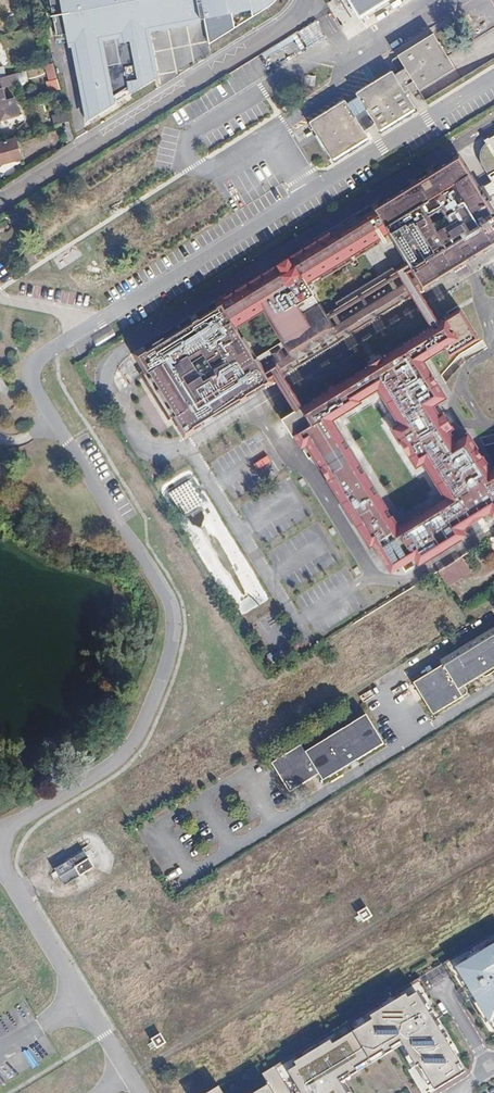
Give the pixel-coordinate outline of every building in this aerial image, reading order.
[(57,36),(69,34),(87,121),(115,104),(113,95),(130,91),(131,94),(159,76),(148,29),(177,23),(203,19),(209,45),(235,29),(233,12),(253,8),(255,17),(262,13),(270,6),(275,0),(49,0),(57,36)] [(358,16),(385,0),(348,0),(358,16)] [(318,22),(329,37),(340,29),(329,15),(318,22)] [(314,21),(297,31),(307,47),(323,36),(314,21)] [(408,75),(444,52),(444,51),(433,33),(390,60),(395,68),(385,74),(382,76),(385,80),(389,81),(396,82),(408,75)] [(382,76),(371,83),(381,101),(424,74),(449,59),(447,56),(444,52),(408,75),(396,82),(389,81),(385,80),(382,76)] [(381,101),(371,83),(366,86),(355,93),(357,96),(346,103),(344,100),(308,123),(331,159),(366,137),(363,131),(375,124),(378,129),(413,107),(404,91),(408,89),(411,93),(412,93),(414,92),(414,90),(414,88),(417,87),(419,90),(454,67),(449,59),(424,74),(381,101)] [(57,80),(52,63),(44,66),(49,82),(57,80)] [(3,88),(11,86),(10,80),(16,79),(15,73),(8,75),(9,78),(0,80),(0,89),(3,88)] [(0,89),(0,120),(19,115),(14,98),(6,100),(3,88),(0,89)] [(55,124),(68,120),(65,107),(51,111),(55,124)] [(67,145),(74,140),(70,128),(63,130),(67,145)] [(493,177),(493,179),(493,133),(492,134),(491,134),(485,137),(489,143),(485,148),(483,152),(482,157),(483,161),(493,177)] [(0,143),(0,164),(0,165),(20,159),(14,139),(0,143)] [(149,347),(138,353),(186,431),(196,425),(242,396),(249,392),(267,380),(274,376),(323,346),(354,326),(370,316),(383,309),(398,299),(427,281),(430,279),(439,274),(461,260),(485,245),(493,240),(493,209),(487,198),(479,186),(460,154),(448,161),(446,159),(443,161),(444,163),(436,168),(413,183),(400,190),(398,189),(394,192),(394,194),(381,202),(346,224),(335,231),(334,229),(329,231),(330,234),(319,241),(306,249),(292,258),(294,262),(283,269),(280,265),(250,283),(239,291),(226,299),(219,303),(200,315),(194,319),(162,339),(149,347)] [(413,183),(436,168),(435,166),(412,180),(413,183)] [(487,198),(493,194),(493,179),(493,177),(479,186),(487,198)] [(346,224),(381,202),(380,201),(345,222),(346,224)] [(306,249),(319,241),(318,239),(305,246),(306,249)] [(485,245),(461,260),(463,262),(486,248),(485,245)] [(294,262),(292,258),(280,265),(283,269),(294,262)] [(239,291),(250,283),(250,281),(238,288),(239,291)] [(398,299),(383,309),(384,311),(399,301),(398,299)] [(283,417),(309,458),(314,455),(370,544),(373,542),(391,571),(402,564),(406,571),(419,563),(466,534),(493,517),(493,514),(493,466),(491,468),(468,431),(455,440),(448,429),(452,426),(444,412),(439,414),(432,403),(446,395),(423,358),(443,345),(449,354),(464,346),(472,340),(478,336),(461,307),(283,417)] [(370,316),(354,326),(356,328),(371,319),(370,316)] [(138,353),(149,347),(147,345),(134,353),(145,372),(143,373),(171,418),(174,417),(185,436),(198,428),(196,425),(186,431),(138,353)] [(3,405),(10,401),(0,385),(0,401),(3,405)] [(273,420),(284,413),(274,397),(263,404),(273,420)] [(248,451),(245,453),(248,460),(265,452),(257,437),(243,443),(248,451)] [(188,468),(160,485),(216,574),(244,557),(188,468)] [(462,557),(455,561),(463,575),(470,570),(462,557)] [(455,561),(438,571),(447,585),(463,575),(455,561)] [(262,602),(244,615),(251,624),(269,611),(262,602)] [(461,697),(457,691),(463,687),(493,668),(493,627),(439,661),(442,666),(413,683),(433,715),(461,697)] [(457,691),(461,697),(465,696),(466,690),(463,687),(457,691)] [(302,745),(272,763),(276,771),(289,792),(303,783),(319,774),(322,779),(338,770),(382,743),(366,715),(352,723),(306,751),(302,745)] [(68,861),(56,869),(66,884),(94,867),(84,851),(68,861)] [(367,907),(359,912),(364,921),(373,915),(367,907)] [(448,967),(481,1021),(484,1019),(493,1034),(493,938),(448,967)] [(301,1092),(355,1092),(349,1083),(408,1047),(434,1090),(465,1071),(460,1063),(464,1060),(422,991),(415,995),(414,992),(379,1013),(380,1016),(338,1041),(337,1039),(300,1061),(302,1063),(288,1072),(301,1092)] [(161,1034),(153,1038),(158,1047),(166,1042),(161,1034)] [(274,1083),(256,1092),(280,1092),(274,1083)] [(210,1092),(231,1092),(225,1084),(210,1092)]
